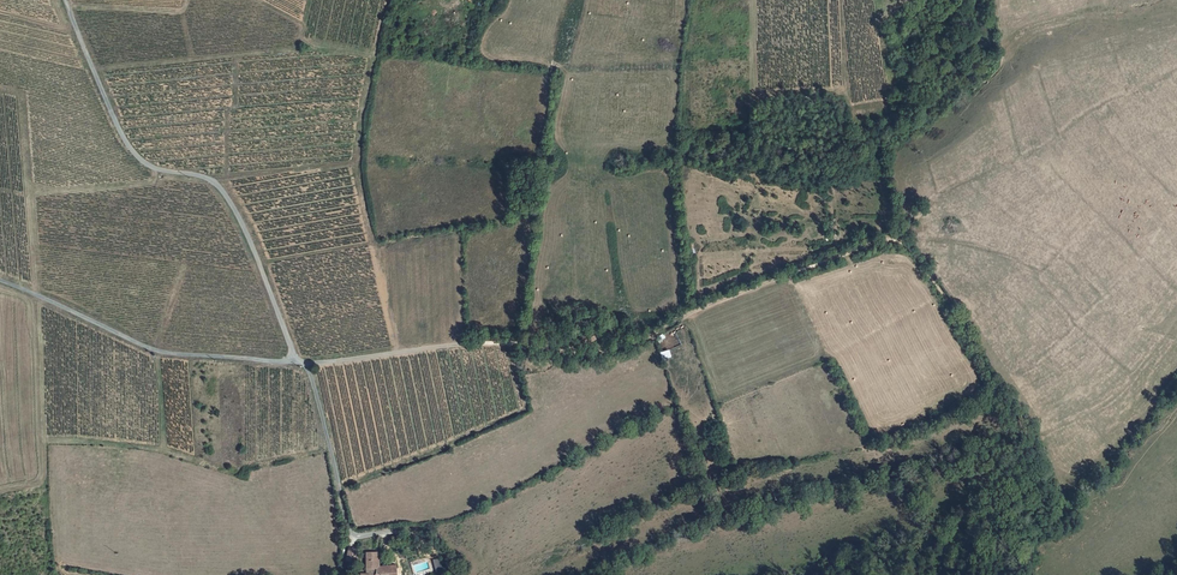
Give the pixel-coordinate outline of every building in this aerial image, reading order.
[(938,219),(932,226),(938,229),(943,222),(938,219)] [(571,330),(575,339),(584,335),(581,326),(571,330)] [(670,348),(661,351),(664,359),(672,356),(670,348)] [(353,562),(355,548),(345,546),(343,560),(353,562)] [(394,564),(375,564),(375,549),(364,550),(364,572),(358,572),(358,574),(395,574),(394,564)]
